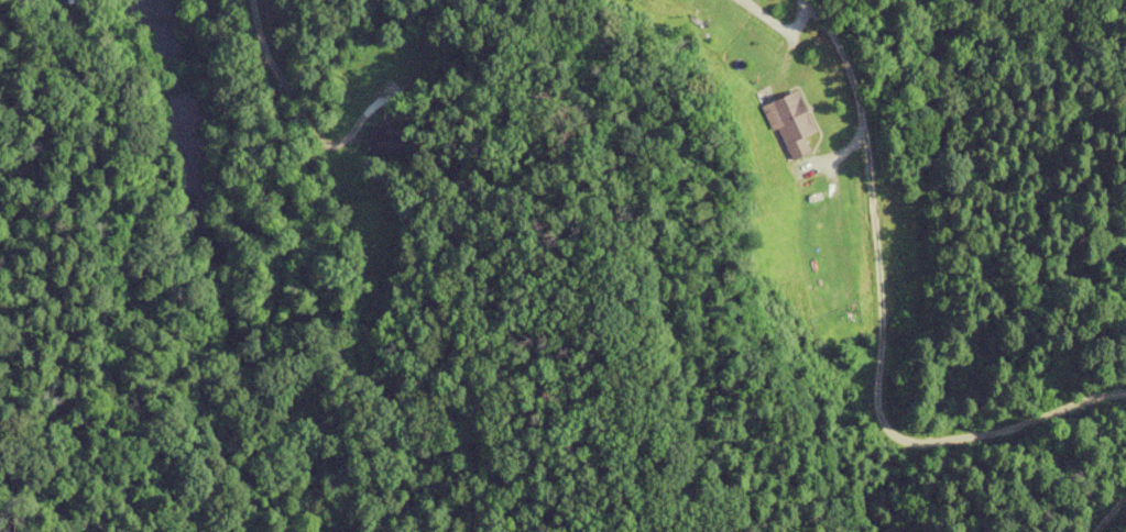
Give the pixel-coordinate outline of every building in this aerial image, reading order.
[(808,153),(801,135),(812,130),(796,90),(762,104),(786,162),(808,153)] [(399,157),(399,127),(368,127),(368,157),(399,157)]
